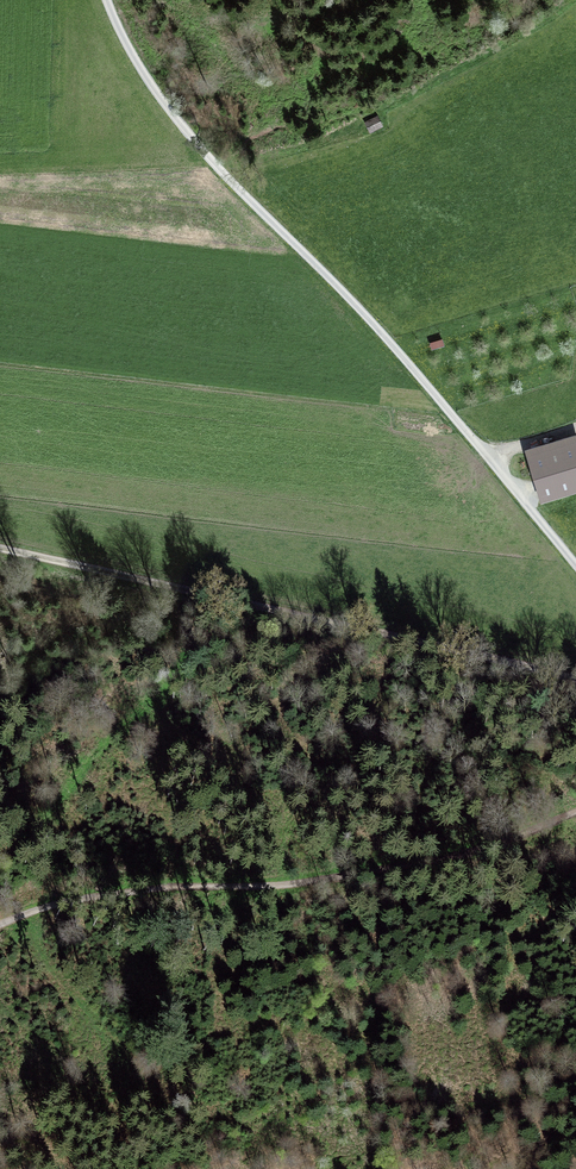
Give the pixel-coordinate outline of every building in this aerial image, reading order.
[(530,457),(536,478),(542,498),(575,488),(575,443),(530,457)]
